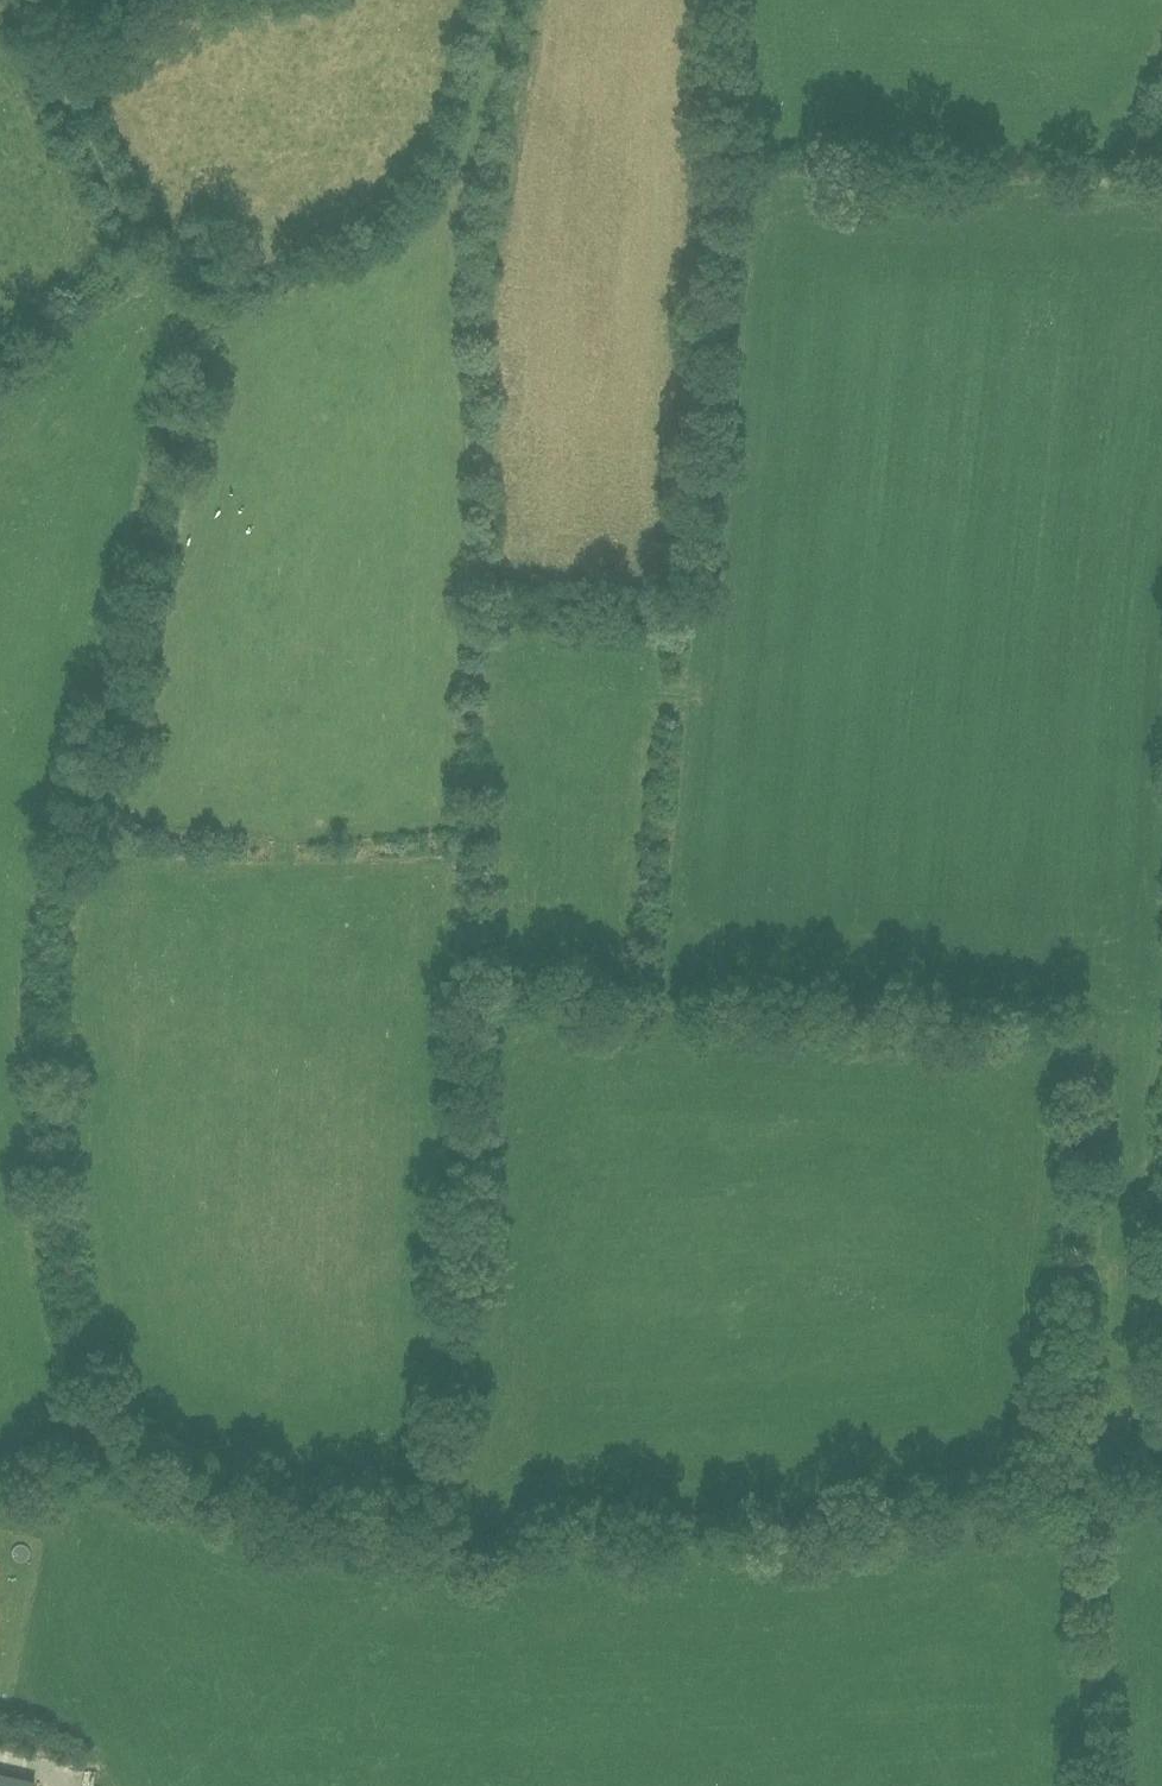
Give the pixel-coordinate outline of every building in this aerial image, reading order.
[(35,1785),(0,1777),(0,1785),(35,1785)]
